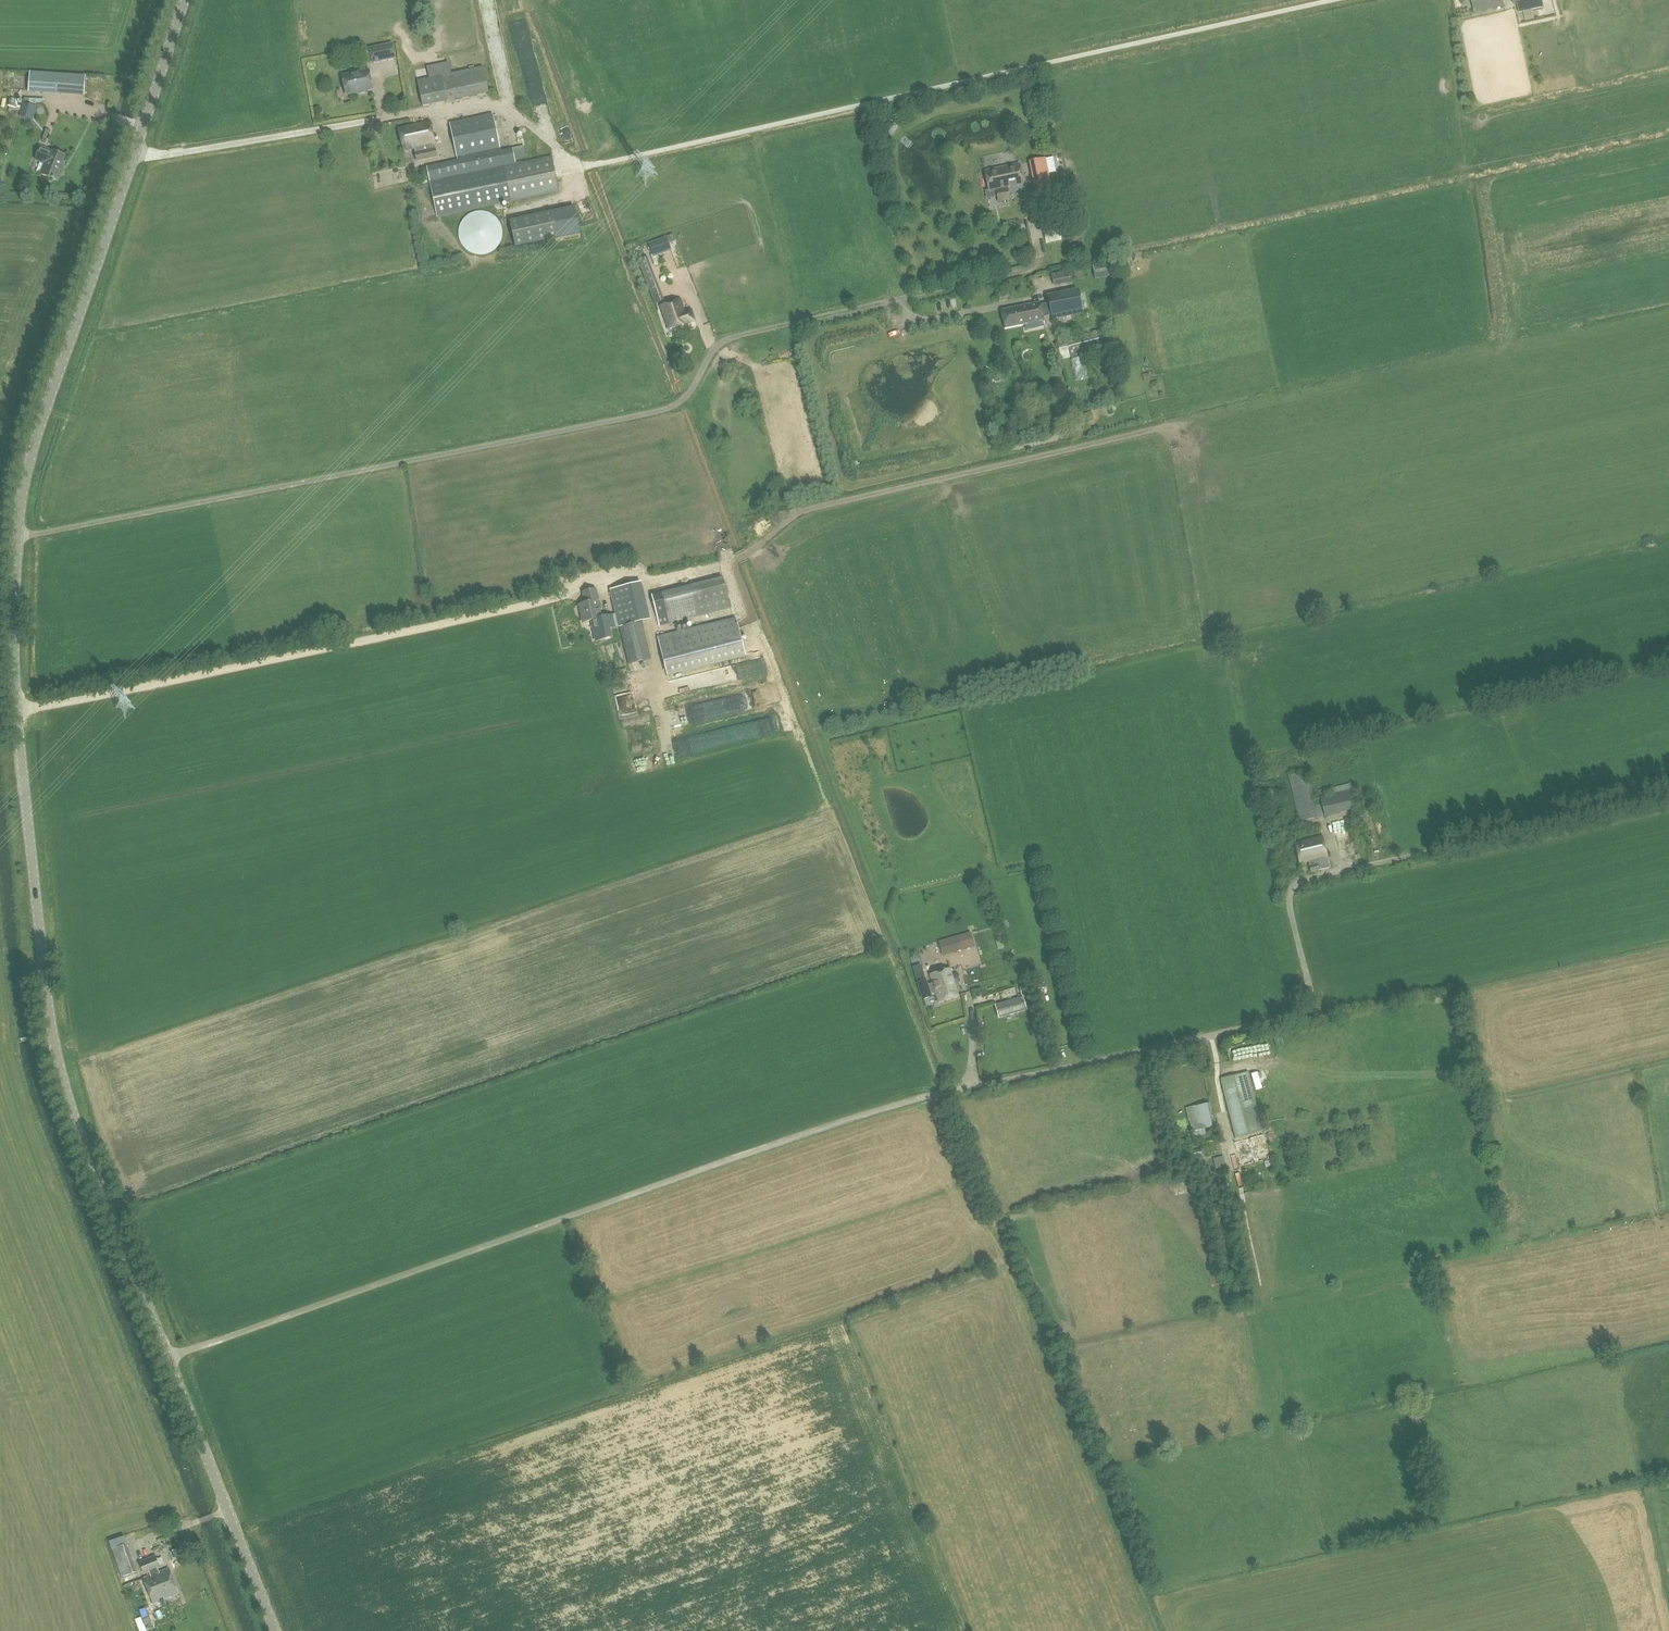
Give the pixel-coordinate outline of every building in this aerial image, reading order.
[(1504,6),(1503,0),(1472,0),(1475,12),(1504,6)] [(377,47),(380,61),(395,58),(392,44),(377,47)] [(1142,55),(1126,58),(1128,71),(1144,68),(1142,55)] [(428,77),(451,73),(448,61),(426,66),(428,77)] [(483,66),(451,73),(428,77),(417,80),(423,106),(489,92),(488,88),(487,84),(483,66)] [(369,70),(342,76),(346,95),(373,89),(369,70)] [(101,84),(69,73),(65,86),(96,96),(101,84)] [(494,121),(493,115),(492,113),(449,122),(457,160),(426,166),(437,217),(505,202),(509,201),(558,191),(551,155),(516,163),(513,149),(501,152),(494,121)] [(414,148),(415,152),(433,148),(432,144),(435,143),(430,121),(399,128),(404,150),(414,148)] [(59,170),(64,155),(50,150),(50,151),(40,147),(37,157),(46,160),(41,174),(57,180),(61,171),(59,170)] [(433,148),(415,152),(416,161),(437,157),(435,148),(433,148)] [(1037,204),(1054,200),(1050,180),(1049,173),(1046,158),(1046,157),(1028,161),(1034,184),(1037,204)] [(1019,163),(985,170),(989,190),(995,189),(997,197),(998,202),(1010,199),(1007,186),(1023,183),(1019,163)] [(525,226),(555,223),(553,207),(523,210),(525,226)] [(460,225),(459,226),(459,227),(459,228),(459,229),(458,229),(458,230),(458,231),(458,232),(458,233),(458,234),(458,235),(459,236),(459,237),(459,238),(459,239),(460,240),(460,241),(461,242),(461,243),(462,244),(462,245),(463,245),(463,246),(464,247),(465,248),(466,249),(467,249),(467,250),(468,250),(468,251),(469,251),(470,251),(470,252),(471,252),(472,252),(472,253),(473,253),(474,253),(475,253),(476,254),(477,254),(478,254),(479,254),(480,254),(481,254),(482,254),(483,254),(484,254),(485,254),(485,253),(486,253),(487,253),(488,253),(488,252),(489,252),(490,252),(491,251),(492,251),(492,250),(493,250),(494,249),(495,248),(496,247),(497,246),(498,245),(498,244),(499,244),(499,243),(500,242),(500,241),(500,240),(501,240),(501,239),(501,238),(501,237),(502,237),(502,236),(502,235),(502,234),(502,233),(502,232),(502,231),(502,230),(502,229),(502,228),(501,227),(501,226),(501,225),(500,224),(500,223),(500,222),(499,222),(499,221),(499,220),(498,220),(498,219),(497,218),(496,217),(495,216),(494,216),(494,215),(493,215),(493,214),(492,214),(491,213),(490,213),(489,212),(488,212),(487,211),(486,211),(485,211),(484,211),(483,211),(483,210),(482,210),(481,210),(480,210),(479,210),(478,210),(477,210),(477,211),(476,211),(475,211),(474,211),(473,212),(472,212),(471,212),(471,213),(470,213),(469,213),(468,214),(467,215),(466,215),(466,216),(465,216),(465,217),(464,217),(464,218),(463,218),(463,219),(462,220),(461,221),(461,222),(460,223),(460,224),(460,225)] [(565,232),(581,229),(579,210),(562,212),(565,232)] [(513,232),(516,243),(560,232),(557,221),(513,232)] [(1048,250),(1045,235),(1038,236),(1041,251),(1048,250)] [(648,244),(653,257),(670,250),(665,237),(648,244)] [(663,301),(647,258),(638,261),(655,304),(663,301)] [(656,276),(660,283),(669,278),(661,264),(658,266),(662,273),(656,276)] [(1108,264),(1094,267),(1095,275),(1110,272),(1108,264)] [(1040,268),(1041,291),(1050,290),(1048,268),(1040,268)] [(1052,275),(1054,284),(1069,280),(1067,271),(1052,275)] [(958,291),(939,293),(940,305),(955,303),(955,300),(959,299),(958,291)] [(1048,297),(1052,319),(1082,313),(1078,291),(1048,297)] [(660,305),(668,329),(687,322),(687,323),(694,321),(690,309),(683,311),(680,299),(660,305)] [(1006,327),(1043,320),(1039,303),(1002,310),(1006,327)] [(1107,347),(1103,329),(1056,341),(1060,359),(1107,347)] [(668,623),(731,608),(723,576),(660,592),(650,595),(658,626),(668,623)] [(610,589),(616,614),(619,626),(628,665),(651,659),(633,584),(610,589)] [(586,602),(597,600),(595,588),(583,591),(586,602)] [(614,626),(619,626),(616,614),(612,615),(602,617),(600,610),(601,609),(602,609),(601,604),(600,599),(597,600),(586,602),(579,604),(583,622),(591,620),(596,640),(611,637),(609,628),(614,626)] [(745,656),(736,617),(657,636),(667,676),(745,656)] [(771,660),(761,664),(765,673),(774,668),(771,660)] [(694,672),(673,674),(674,681),(695,678),(694,672)] [(610,679),(612,686),(621,684),(620,677),(610,679)] [(775,685),(683,704),(686,718),(777,698),(775,685)] [(639,710),(638,704),(637,704),(633,688),(619,691),(624,713),(639,710)] [(773,728),(772,717),(742,721),(743,731),(773,728)] [(1299,821),(1318,816),(1315,805),(1307,771),(1288,775),(1299,821)] [(1356,808),(1351,789),(1333,793),(1319,797),(1321,804),(1324,815),(1324,816),(1356,808)] [(1315,805),(1318,816),(1324,815),(1321,804),(1315,805)] [(1308,861),(1311,872),(1330,867),(1327,856),(1321,836),(1295,843),(1300,863),(1308,861)] [(938,941),(942,955),(975,945),(971,931),(938,941)] [(921,965),(912,967),(917,983),(925,980),(921,965)] [(958,995),(949,968),(929,974),(932,984),(927,985),(925,980),(917,983),(922,998),(931,996),(930,994),(935,992),(938,1002),(958,995)] [(1019,987),(1021,994),(1032,992),(1029,984),(1019,987)] [(995,1005),(999,1017),(1025,1009),(1022,997),(995,1005)] [(1239,1061),(1235,1046),(1226,1049),(1230,1063),(1239,1061)] [(1220,1078),(1235,1138),(1262,1131),(1247,1071),(1220,1078)] [(1209,1104),(1187,1108),(1192,1132),(1214,1127),(1209,1104)] [(1255,1146),(1239,1150),(1244,1172),(1261,1167),(1255,1146)] [(1202,1155),(1200,1148),(1191,1151),(1192,1157),(1202,1155)] [(1060,1326),(1050,1328),(1054,1341),(1063,1339),(1060,1326)] [(1113,1470),(1115,1477),(1124,1474),(1122,1467),(1113,1470)] [(109,1541),(121,1577),(136,1572),(124,1536),(109,1541)] [(157,1565),(154,1558),(137,1563),(141,1572),(150,1569),(152,1575),(144,1578),(153,1602),(177,1593),(168,1569),(160,1571),(158,1565),(157,1565)] [(136,1622),(139,1630),(147,1630),(142,1619),(136,1622)]
